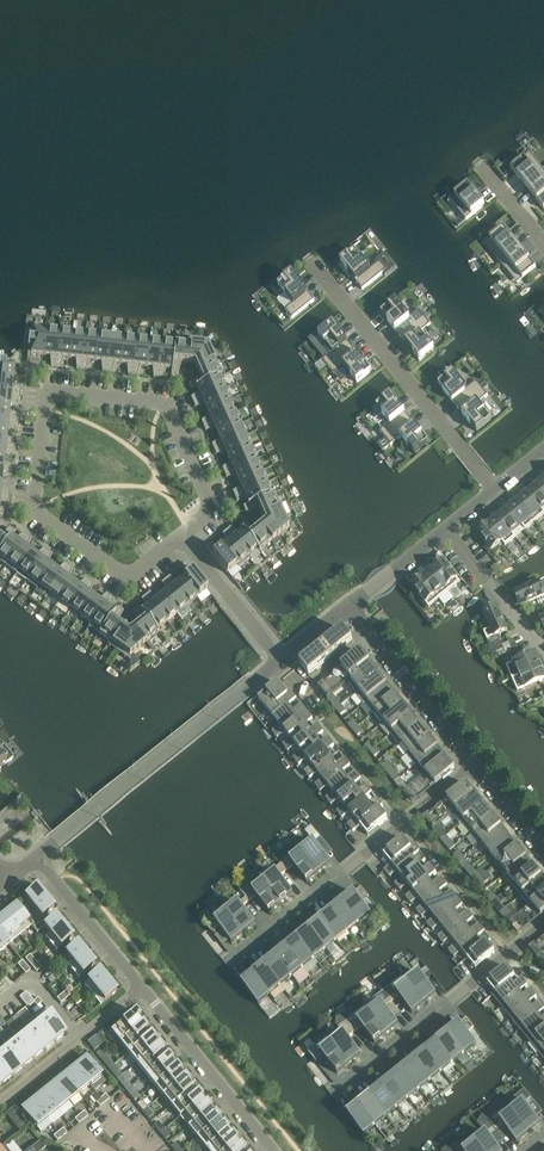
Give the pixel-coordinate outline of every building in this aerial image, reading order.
[(528,189),(541,178),(541,179),(543,176),(543,171),(530,153),(511,168),(528,189)] [(528,189),(543,209),(543,182),(541,179),(541,178),(528,189)] [(461,202),(455,206),(466,220),(485,205),(468,184),(455,194),(461,202)] [(490,238),(496,246),(490,250),(501,263),(520,248),(503,228),(490,238)] [(536,269),(520,248),(501,263),(511,276),(517,272),(523,279),(530,274),(535,280),(541,275),(536,269)] [(380,261),(370,269),(355,251),(348,257),(342,261),(340,262),(356,282),(362,289),(387,270),(380,261)] [(393,262),(388,266),(392,270),(397,266),(393,262)] [(314,300),(292,273),(278,285),(293,303),(285,309),(292,318),(314,300)] [(400,337),(425,317),(419,310),(409,318),(396,301),(381,313),(400,337)] [(430,324),(425,317),(400,337),(419,360),(434,349),(420,332),(430,324)] [(322,360),(328,367),(352,347),(333,323),(319,335),(332,352),(322,360)] [(28,348),(27,354),(44,355),(47,332),(33,330),(33,336),(29,336),(28,348)] [(51,366),(56,366),(59,333),(47,332),(44,355),(50,356),(51,366)] [(72,334),(59,333),(56,366),(61,367),(64,358),(70,358),(72,334)] [(76,368),(81,369),(85,336),(72,334),(70,358),(75,359),(76,368)] [(98,337),(85,336),(81,369),(86,370),(89,360),(95,361),(98,337)] [(98,337),(95,361),(101,362),(102,371),(107,372),(111,338),(98,337)] [(115,363),(121,364),(123,340),(111,338),(107,372),(112,372),(115,363)] [(136,341),(123,340),(121,364),(127,364),(128,374),(133,374),(136,341)] [(141,366),(146,366),(149,343),(136,341),(133,374),(138,375),(141,366)] [(181,362),(186,363),(188,343),(175,342),(174,345),(175,345),(172,369),(179,370),(181,362)] [(153,377),(158,377),(162,344),(149,343),(146,366),(152,367),(153,377)] [(195,364),(208,346),(188,343),(186,363),(195,364)] [(174,345),(162,344),(158,377),(163,378),(166,368),(172,369),(175,345),(174,345)] [(195,364),(198,372),(216,364),(208,346),(195,364)] [(352,347),(328,367),(334,374),(344,366),(357,383),(372,371),(352,347)] [(13,381),(14,364),(8,364),(8,363),(0,362),(0,379),(13,381)] [(200,376),(193,380),(196,387),(218,377),(221,376),(216,364),(198,372),(200,376)] [(438,384),(458,408),(482,388),(476,381),(466,389),(453,372),(438,384)] [(193,402),(223,389),(218,377),(196,387),(199,392),(191,398),(193,402)] [(21,395),(21,390),(12,387),(13,381),(0,379),(0,392),(21,395)] [(458,408),(477,431),(491,420),(478,403),(488,395),(482,388),(458,408)] [(223,389),(193,402),(195,407),(204,405),(207,410),(229,401),(223,389)] [(21,395),(0,392),(0,405),(10,406),(10,401),(20,400),(21,395)] [(376,406),(389,423),(380,431),(385,438),(410,418),(391,394),(376,406)] [(229,401),(207,410),(209,416),(201,421),(203,426),(234,412),(229,401)] [(0,405),(0,418),(18,420),(19,415),(9,412),(10,406),(0,405)] [(234,412),(203,426),(205,431),(215,428),(217,434),(239,424),(234,412)] [(0,418),(0,431),(7,432),(8,426),(17,425),(18,420),(0,418)] [(414,454),(429,442),(410,418),(385,438),(391,445),(401,437),(414,454)] [(239,424),(217,434),(219,439),(211,445),(214,449),(244,436),(239,424)] [(15,446),(16,441),(6,438),(7,432),(0,431),(0,444),(15,446)] [(249,448),(244,436),(214,449),(216,454),(225,452),(228,457),(249,448)] [(5,452),(15,451),(15,446),(0,444),(0,457),(4,458),(5,452)] [(222,468),(224,473),(255,459),(249,448),(228,457),(230,463),(222,468)] [(13,471),(13,466),(4,463),(4,458),(0,457),(0,470),(13,471)] [(260,471),(255,459),(224,473),(226,478),(236,476),(238,481),(260,471)] [(2,483),(2,477),(12,477),(13,471),(0,470),(0,483),(2,483)] [(232,492),(235,497),(265,483),(260,471),(238,481),(240,486),(232,492)] [(529,492),(542,509),(543,508),(543,491),(539,484),(533,477),(528,481),(533,488),(529,492)] [(10,497),(10,492),(1,489),(2,483),(0,483),(0,496),(10,497)] [(265,483),(235,497),(237,501),(246,499),(248,504),(270,495),(270,494),(265,483)] [(518,490),(523,496),(519,500),(535,521),(543,514),(543,511),(542,509),(529,492),(523,485),(518,490)] [(278,505),(273,493),(270,494),(270,495),(248,504),(251,511),(259,509),(261,513),(278,505)] [(509,508),(522,526),(525,530),(535,521),(519,500),(513,493),(508,498),(513,505),(509,508)] [(503,502),(498,506),(503,513),(499,517),(512,534),(522,526),(509,508),(503,502)] [(251,511),(248,504),(243,506),(246,512),(251,511)] [(278,505),(261,513),(265,522),(288,528),(278,505)] [(488,525),(502,542),(505,546),(515,537),(512,534),(499,517),(493,510),(488,514),(493,521),(488,525)] [(478,533),(492,550),(502,542),(488,525),(483,518),(478,522),(483,529),(478,533)] [(242,530),(248,526),(243,522),(238,526),(242,530)] [(269,543),(288,528),(265,522),(257,528),(269,543)] [(242,530),(257,548),(257,549),(259,551),(269,543),(257,528),(253,531),(248,526),(242,530)] [(248,556),(257,549),(257,548),(242,530),(238,534),(230,527),(226,531),(247,557),(248,556)] [(5,532),(11,536),(15,532),(10,528),(5,532)] [(222,546),(237,565),(239,568),(250,559),(248,556),(247,557),(226,531),(222,534),(227,542),(222,546)] [(11,536),(5,532),(0,537),(0,551),(11,536)] [(11,536),(0,551),(0,562),(5,566),(27,536),(23,533),(16,539),(11,536)] [(18,571),(32,551),(27,548),(31,539),(27,536),(5,566),(16,574),(18,571)] [(227,573),(237,565),(222,546),(218,550),(210,544),(206,547),(227,573)] [(37,555),(32,551),(18,571),(28,578),(48,551),(44,548),(37,555)] [(28,578),(26,581),(37,589),(39,586),(53,566),(48,563),(52,554),(48,551),(28,578)] [(449,591),(460,582),(438,554),(432,559),(438,566),(433,570),(449,591)] [(53,566),(39,586),(49,593),(69,566),(64,563),(57,570),(53,566)] [(181,567),(186,575),(181,579),(196,598),(207,589),(186,563),(181,567)] [(427,574),(423,578),(439,599),(449,591),(433,570),(427,563),(422,567),(427,574)] [(59,601),(73,582),(69,578),(73,569),(69,566),(49,593),(59,601)] [(417,571),(412,575),(417,582),(412,586),(429,607),(439,599),(423,578),(417,571)] [(169,576),(165,580),(186,606),(196,598),(181,579),(177,583),(169,576)] [(78,585),(73,582),(59,601),(70,609),(89,582),(85,579),(78,585)] [(176,614),(186,606),(165,580),(161,583),(166,592),(161,595),(176,614)] [(516,593),(515,594),(521,607),(537,600),(538,603),(543,601),(543,581),(516,593)] [(90,593),(94,585),(89,582),(70,609),(80,616),(94,597),(90,593)] [(149,593),(145,596),(166,622),(176,614),(161,595),(157,599),(149,593)] [(80,616),(90,623),(91,624),(110,597),(106,594),(99,600),(94,597),(80,616)] [(141,611),(156,630),(157,630),(166,622),(145,596),(141,599),(146,608),(142,611),(141,611)] [(99,634),(115,612),(110,609),(114,600),(110,597),(91,624),(90,623),(88,626),(99,634)] [(118,607),(115,612),(121,616),(123,611),(118,607)] [(138,607),(133,611),(136,616),(141,611),(142,611),(138,607)] [(490,629),(484,632),(487,640),(507,632),(496,607),(483,613),(490,629)] [(159,632),(157,630),(156,630),(141,611),(136,616),(139,623),(136,625),(148,641),(159,632)] [(121,616),(115,612),(99,634),(109,641),(109,642),(121,626),(117,623),(121,616)] [(130,656),(148,641),(136,625),(129,631),(129,660),(130,661),(130,660),(130,656)] [(129,660),(129,631),(121,626),(109,642),(109,641),(107,644),(129,660)] [(338,653),(344,647),(352,641),(343,630),(329,641),(338,653)] [(309,676),(310,675),(338,653),(329,641),(300,664),(309,676)] [(349,663),(341,668),(350,679),(369,663),(361,653),(357,656),(356,654),(347,661),(349,663)] [(514,663),(519,675),(541,666),(535,653),(514,663)] [(370,664),(369,663),(350,679),(359,690),(378,674),(370,663),(370,664)] [(518,691),(543,680),(543,673),(541,666),(519,675),(512,679),(518,691)] [(387,685),(379,675),(378,674),(359,690),(355,694),(362,703),(364,702),(365,702),(387,685)] [(287,695),(277,683),(258,698),(274,718),(297,700),(291,692),(287,695)] [(387,685),(365,702),(373,713),(395,695),(387,684),(387,685)] [(327,698),(335,708),(341,704),(332,694),(327,698)] [(395,695),(373,713),(382,723),(403,705),(396,696),(396,695),(395,695)] [(274,718),(279,725),(272,731),(276,737),(307,712),(297,700),(274,718)] [(528,710),(537,706),(535,701),(526,705),(528,710)] [(340,715),(346,710),(341,704),(335,708),(340,715)] [(383,724),(385,722),(392,731),(390,733),(391,734),(412,717),(413,716),(404,705),(403,705),(382,723),(383,724)] [(276,737),(277,738),(285,732),(290,738),(283,744),(287,750),(314,728),(310,723),(313,720),(307,712),(276,737)] [(412,717),(391,734),(398,744),(420,726),(412,717)] [(348,724),(352,730),(358,725),(353,720),(348,724)] [(363,731),(358,725),(352,730),(357,736),(363,731)] [(287,750),(288,751),(296,745),(301,752),(293,758),(298,763),(325,742),(321,736),(324,733),(318,726),(314,728),(287,750)] [(420,726),(398,744),(399,745),(402,743),(409,752),(406,754),(407,755),(429,737),(430,737),(421,726),(420,726)] [(429,737),(407,755),(416,766),(419,764),(438,748),(437,747),(429,737)] [(298,763),(299,764),(306,758),(312,765),(304,771),(309,777),(336,755),(331,750),(335,747),(328,739),(325,742),(298,763)] [(365,745),(370,751),(375,747),(370,741),(365,745)] [(379,752),(375,747),(370,751),(374,756),(379,752)] [(446,759),(446,758),(438,748),(419,764),(427,774),(440,764),(446,759)] [(339,752),(336,755),(309,777),(310,778),(317,772),(322,779),(315,785),(320,790),(350,766),(339,752)] [(440,764),(427,774),(435,785),(442,779),(444,781),(452,774),(451,772),(454,770),(455,769),(446,759),(440,764)] [(382,766),(386,772),(392,768),(387,761),(382,766)] [(320,790),(320,791),(328,785),(333,792),(326,798),(330,803),(361,779),(350,766),(320,790)] [(396,773),(392,768),(386,772),(391,777),(396,773)] [(394,782),(403,793),(409,788),(400,777),(394,782)] [(330,803),(331,804),(331,805),(339,799),(344,805),(337,811),(341,817),(371,792),(361,779),(330,803)] [(447,799),(455,810),(466,801),(468,799),(469,800),(475,794),(466,783),(465,784),(466,784),(463,787),(461,785),(453,792),(454,794),(447,799)] [(341,817),(342,818),(349,812),(355,819),(347,825),(353,831),(360,825),(371,816),(380,810),(383,807),(371,792),(341,817)] [(468,799),(466,801),(455,810),(464,820),(461,822),(462,823),(484,806),(485,805),(476,794),(475,794),(469,800),(468,799)] [(470,833),(492,815),(484,806),(462,823),(470,833)] [(380,810),(371,816),(360,825),(368,835),(387,819),(380,810)] [(470,833),(479,843),(500,826),(492,815),(470,833)] [(432,829),(441,840),(447,836),(438,824),(432,829)] [(490,852),(509,836),(501,825),(500,826),(479,843),(480,845),(482,843),(490,852)] [(441,840),(446,845),(451,841),(447,836),(441,840)] [(495,864),(496,865),(518,847),(509,837),(510,837),(509,836),(490,852),(497,862),(495,864)] [(311,839),(299,849),(319,873),(331,863),(317,846),(323,841),(320,837),(314,842),(311,839)] [(384,854),(391,864),(411,848),(403,839),(384,854)] [(396,884),(422,863),(426,860),(414,846),(411,848),(391,864),(384,870),(389,877),(397,871),(402,877),(395,883),(396,884)] [(504,875),(526,857),(518,847),(496,865),(504,875)] [(319,873),(299,849),(281,864),(286,871),(293,865),(307,882),(319,873)] [(463,856),(459,851),(453,855),(458,860),(463,856)] [(458,860),(463,866),(468,862),(463,856),(458,860)] [(512,885),(513,886),(535,868),(526,857),(504,875),(505,876),(507,874),(514,883),(512,885)] [(406,898),(433,876),(437,873),(426,860),(422,863),(396,884),(400,890),(408,884),(413,891),(405,897),(406,898)] [(281,864),(262,879),(281,903),(293,893),(280,876),(286,871),(281,864)] [(513,886),(521,896),(543,878),(543,877),(542,878),(535,868),(513,886)] [(470,876),(475,881),(480,877),(476,871),(470,876)] [(417,911),(444,889),(447,887),(437,873),(433,876),(406,898),(411,903),(418,897),(424,904),(416,910),(417,911)] [(475,881),(479,887),(485,883),(480,877),(475,881)] [(532,905),(543,896),(543,879),(543,878),(521,896),(530,907),(532,905)] [(240,890),(246,897),(249,901),(256,896),(269,913),(281,903),(262,879),(250,888),(247,885),(240,890)] [(42,917),(54,908),(52,906),(53,906),(49,901),(48,901),(37,887),(25,897),(42,917)] [(361,887),(354,892),(362,902),(369,896),(361,887)] [(427,923),(428,924),(458,900),(447,887),(444,889),(417,911),(422,917),(429,911),(434,917),(427,923)] [(362,902),(354,892),(342,902),(359,923),(371,913),(362,902)] [(497,898),(492,892),(487,897),(492,903),(497,898)] [(532,905),(541,916),(543,913),(543,896),(532,905)] [(246,897),(227,912),(244,933),(256,924),(242,907),(249,901),(246,897)] [(496,908),(502,904),(497,898),(492,903),(496,908)] [(348,932),(359,923),(342,902),(341,900),(337,904),(338,905),(331,911),(348,932)] [(428,924),(432,930),(440,924),(445,931),(438,937),(439,938),(469,913),(458,900),(428,924)] [(32,926),(16,906),(14,908),(8,912),(9,912),(5,916),(20,934),(31,925),(31,926),(32,926)] [(500,913),(509,923),(514,919),(505,908),(500,913)] [(337,941),(348,932),(331,911),(330,909),(326,913),(327,914),(320,920),(337,941)] [(232,943),(244,933),(227,912),(208,928),(211,931),(218,926),(232,943)] [(449,951),(476,930),(480,927),(469,913),(439,938),(443,943),(451,937),(456,944),(449,950),(449,951)] [(3,917),(0,919),(0,933),(9,944),(9,943),(20,934),(5,916),(3,917)] [(73,937),(71,935),(72,935),(66,928),(56,917),(48,923),(44,926),(50,933),(46,937),(56,950),(61,946),(61,947),(73,937)] [(337,941),(320,920),(319,918),(315,922),(316,923),(309,929),(326,950),(337,941)] [(33,928),(37,932),(44,926),(48,923),(44,919),(33,928)] [(461,951),(468,959),(479,950),(487,943),(490,940),(480,927),(476,930),(449,951),(454,957),(461,951)] [(315,959),(326,950),(309,929),(298,938),(315,959)] [(9,944),(0,933),(0,951),(9,944)] [(304,968),(315,959),(298,938),(287,947),(304,968)] [(487,943),(479,950),(468,959),(475,968),(495,952),(487,943)] [(66,953),(72,960),(67,964),(78,977),(82,973),(83,974),(95,964),(93,962),(88,955),(87,956),(84,952),(78,944),(66,953)] [(304,968),(287,947),(286,945),(281,949),(282,950),(275,956),(292,976),(304,968)] [(30,965),(35,961),(30,955),(25,958),(30,965)] [(281,986),(292,976),(275,956),(264,965),(281,986)] [(418,957),(410,963),(413,966),(420,960),(418,957)] [(22,969),(26,965),(23,960),(18,964),(22,969)] [(35,961),(30,965),(36,972),(41,968),(35,961)] [(281,986),(264,965),(263,963),(259,967),(260,968),(253,973),(270,995),(281,986)] [(26,965),(22,969),(25,974),(30,970),(26,965)] [(407,983),(424,1004),(436,994),(422,977),(429,971),(426,967),(407,983)] [(507,967),(487,983),(495,992),(514,977),(507,967)] [(108,983),(105,979),(106,979),(100,971),(84,984),(100,1004),(104,1001),(116,991),(115,989),(110,982),(108,983)] [(258,1004),(270,995),(253,973),(242,983),(258,1004)] [(56,979),(53,974),(48,979),(51,983),(56,979)] [(493,994),(502,1006),(527,986),(522,979),(518,982),(514,977),(495,992),(493,994)] [(389,998),(392,1002),(398,996),(412,1013),(424,1004),(407,983),(396,992),(390,985),(383,991),(389,998)] [(502,1006),(512,1018),(537,997),(527,986),(502,1006)] [(62,994),(65,999),(70,995),(66,990),(62,994)] [(34,1003),(33,1001),(26,992),(19,997),(28,1008),(34,1003)] [(60,1003),(65,999),(62,994),(57,998),(60,1003)] [(38,997),(33,1001),(34,1003),(37,1006),(42,1002),(38,997)] [(521,1029),(543,1010),(543,1007),(540,1002),(537,997),(512,1018),(521,1029)] [(389,998),(370,1013),(387,1034),(399,1024),(385,1007),(392,1002),(389,998)] [(16,1015),(20,1019),(29,1013),(25,1008),(21,1011),(16,1015)] [(47,1010),(37,1018),(36,1018),(55,1041),(66,1032),(47,1009),(47,1010)] [(530,1041),(543,1029),(543,1010),(521,1029),(530,1041)] [(140,1017),(135,1011),(128,1017),(122,1022),(111,1031),(119,1042),(142,1024),(142,1023),(142,1024),(138,1019),(140,1017)] [(122,1022),(128,1017),(124,1013),(118,1017),(122,1022)] [(370,1013),(358,1022),(351,1028),(354,1032),(361,1026),(375,1043),(387,1034),(370,1013)] [(16,1015),(11,1019),(15,1023),(20,1019),(16,1015)] [(466,1017),(459,1023),(467,1033),(474,1027),(466,1017)] [(39,1023),(29,1031),(44,1049),(55,1041),(36,1018),(36,1019),(39,1023)] [(344,1034),(332,1043),(349,1064),(361,1054),(347,1037),(354,1032),(351,1028),(345,1021),(338,1027),(344,1034)] [(467,1033),(459,1023),(448,1032),(465,1053),(476,1044),(467,1033)] [(150,1034),(147,1030),(147,1029),(142,1024),(119,1042),(128,1053),(151,1034),(150,1034)] [(530,1041),(540,1052),(543,1049),(543,1029),(530,1041)] [(15,1035),(34,1058),(44,1049),(29,1031),(19,1040),(15,1035)] [(443,1036),(437,1041),(454,1062),(465,1053),(448,1032),(447,1031),(442,1034),(443,1036)] [(156,1040),(151,1034),(128,1053),(136,1063),(159,1045),(159,1044),(159,1045),(155,1040),(156,1040)] [(15,1035),(5,1044),(23,1067),(34,1058),(15,1035)] [(454,1062),(437,1041),(425,1050),(442,1071),(454,1062)] [(321,1052),(315,1045),(308,1051),(317,1062),(323,1057),(337,1074),(349,1064),(332,1043),(321,1052)] [(0,1055),(0,1060),(12,1075),(23,1067),(5,1044),(4,1044),(8,1048),(0,1055)] [(168,1055),(167,1056),(164,1051),(159,1045),(136,1063),(145,1074),(168,1055)] [(100,1058),(104,1055),(98,1047),(94,1051),(100,1058)] [(425,1050),(414,1059),(431,1080),(442,1071),(425,1050)] [(91,1053),(86,1057),(93,1066),(98,1062),(91,1053)] [(173,1061),(168,1055),(145,1074),(153,1085),(177,1066),(176,1066),(172,1062),(173,1061)] [(93,1066),(86,1057),(75,1066),(90,1084),(101,1076),(93,1066)] [(113,1065),(107,1058),(102,1061),(108,1069),(113,1065)] [(431,1080),(414,1059),(403,1068),(420,1089),(431,1080)] [(2,1084),(12,1075),(0,1060),(0,1081),(2,1084)] [(113,1065),(108,1069),(112,1074),(118,1069),(114,1064),(113,1065)] [(75,1066),(65,1075),(79,1093),(90,1084),(75,1066)] [(185,1076),(184,1077),(181,1072),(177,1066),(153,1085),(162,1095),(185,1077),(185,1076)] [(403,1068),(392,1077),(409,1098),(420,1089),(403,1068)] [(79,1093),(65,1075),(54,1083),(69,1101),(79,1093)] [(388,1081),(381,1086),(398,1107),(409,1098),(392,1077),(391,1076),(387,1079),(388,1081)] [(190,1082),(185,1077),(162,1095),(171,1106),(194,1087),(193,1087),(189,1083),(190,1082)] [(124,1079),(120,1083),(125,1090),(130,1086),(124,1079)] [(54,1083),(43,1092),(58,1110),(69,1101),(54,1083)] [(136,1094),(130,1086),(125,1090),(131,1097),(136,1094)] [(398,1107),(381,1086),(370,1095),(387,1116),(398,1107)] [(194,1088),(194,1087),(171,1106),(179,1116),(202,1098),(198,1092),(197,1093),(193,1088),(194,1088)] [(58,1110),(43,1092),(33,1100),(51,1123),(52,1123),(48,1118),(58,1110)] [(105,1094),(101,1098),(104,1102),(109,1099),(105,1094)] [(370,1095),(359,1104),(376,1125),(387,1116),(370,1095)] [(534,1101),(531,1097),(512,1112),(529,1133),(541,1124),(527,1107),(534,1101)] [(101,1098),(96,1102),(100,1106),(104,1102),(101,1098)] [(206,1103),(202,1099),(203,1098),(202,1098),(179,1116),(188,1127),(211,1108),(206,1103)] [(40,1132),(51,1123),(33,1100),(22,1109),(40,1132)] [(147,1107),(141,1100),(137,1104),(142,1111),(147,1107)] [(357,1103),(353,1106),(354,1108),(347,1114),(364,1135),(376,1125),(359,1104),(357,1103)] [(147,1107),(142,1111),(148,1118),(153,1115),(147,1107)] [(211,1108),(188,1127),(196,1138),(219,1119),(215,1113),(214,1114),(211,1109),(211,1108)] [(14,1110),(10,1114),(13,1118),(18,1114),(14,1110)] [(84,1111),(80,1115),(83,1119),(88,1116),(84,1111)] [(517,1143),(529,1133),(512,1112),(493,1127),(496,1131),(503,1126),(517,1143)] [(78,1123),(83,1119),(80,1115),(75,1119),(78,1123)] [(219,1119),(196,1138),(205,1148),(228,1130),(223,1124),(219,1120),(220,1119),(219,1119)] [(159,1132),(164,1129),(158,1121),(154,1125),(159,1132)] [(474,1142),(481,1150),(501,1150),(489,1137),(496,1131),(493,1127),(474,1142)] [(62,1137),(67,1133),(63,1128),(58,1132),(62,1137)] [(170,1136),(164,1129),(159,1132),(165,1140),(170,1136)] [(205,1148),(207,1150),(223,1150),(236,1140),(232,1134),(231,1135),(228,1130),(205,1148)] [(58,1132),(53,1136),(57,1140),(62,1137),(58,1132)] [(236,1140),(223,1150),(245,1150),(240,1145),(236,1141),(237,1141),(236,1140)] [(474,1142),(464,1150),(481,1150),(474,1142)] [(181,1150),(175,1143),(171,1146),(175,1150),(180,1150),(181,1150)]
